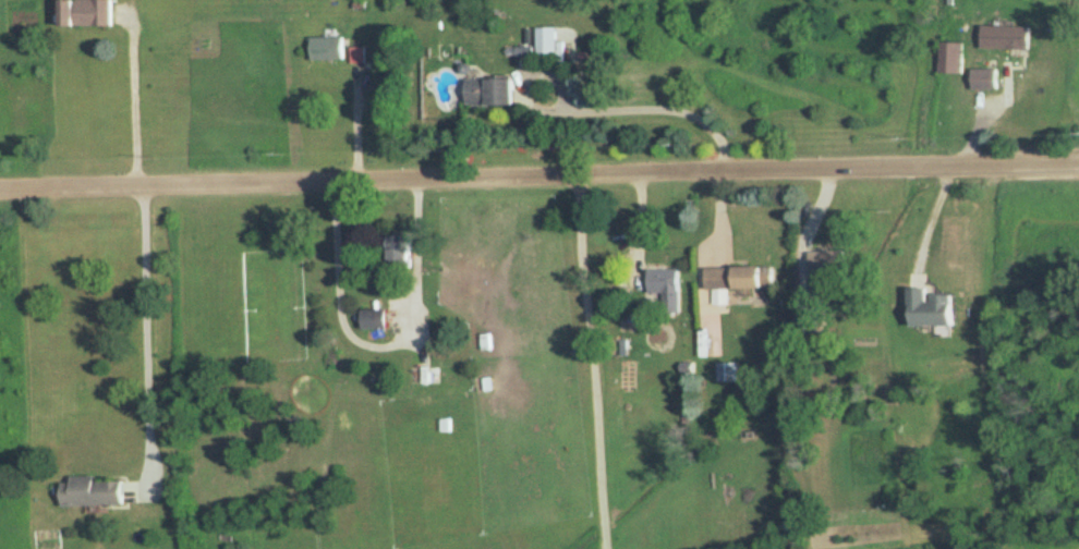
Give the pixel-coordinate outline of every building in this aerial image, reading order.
[(112,26),(112,0),(57,0),(57,26),(112,26)] [(980,26),(980,48),(1028,48),(1028,26),(980,26)] [(310,36),(310,59),(345,59),(345,36),(310,36)] [(938,42),(938,73),(963,73),(963,42),(938,42)] [(998,69),(970,69),(970,88),(998,88),(998,69)] [(511,78),(464,78),(464,105),(511,105),(511,78)] [(410,233),(385,233),(385,270),(410,270),(410,233)] [(844,272),(844,250),(808,250),(808,272),(844,272)] [(647,270),(647,293),(662,293),(662,309),(679,309),(679,270),(647,270)] [(906,325),(953,325),(953,294),(927,294),(927,287),(906,287),(906,325)] [(388,330),(388,300),(361,300),(361,330),(388,330)] [(737,363),(716,363),(716,381),(737,381),(737,363)] [(437,368),(409,368),(409,393),(437,393),(437,368)] [(60,505),(123,505),(123,478),(60,478),(60,505)]
